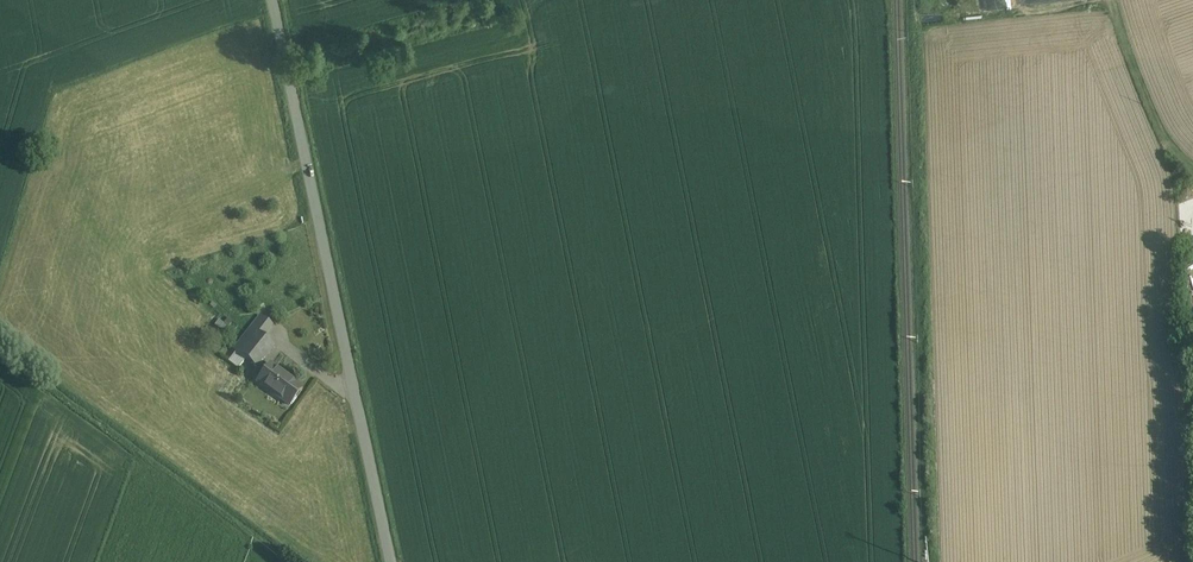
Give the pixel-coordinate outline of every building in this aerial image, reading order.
[(263,338),(251,328),(234,350),(257,368),(274,347),(263,338)] [(257,382),(281,400),(293,383),(270,365),(257,382)] [(281,400),(289,406),(302,389),(293,383),(281,400)]
